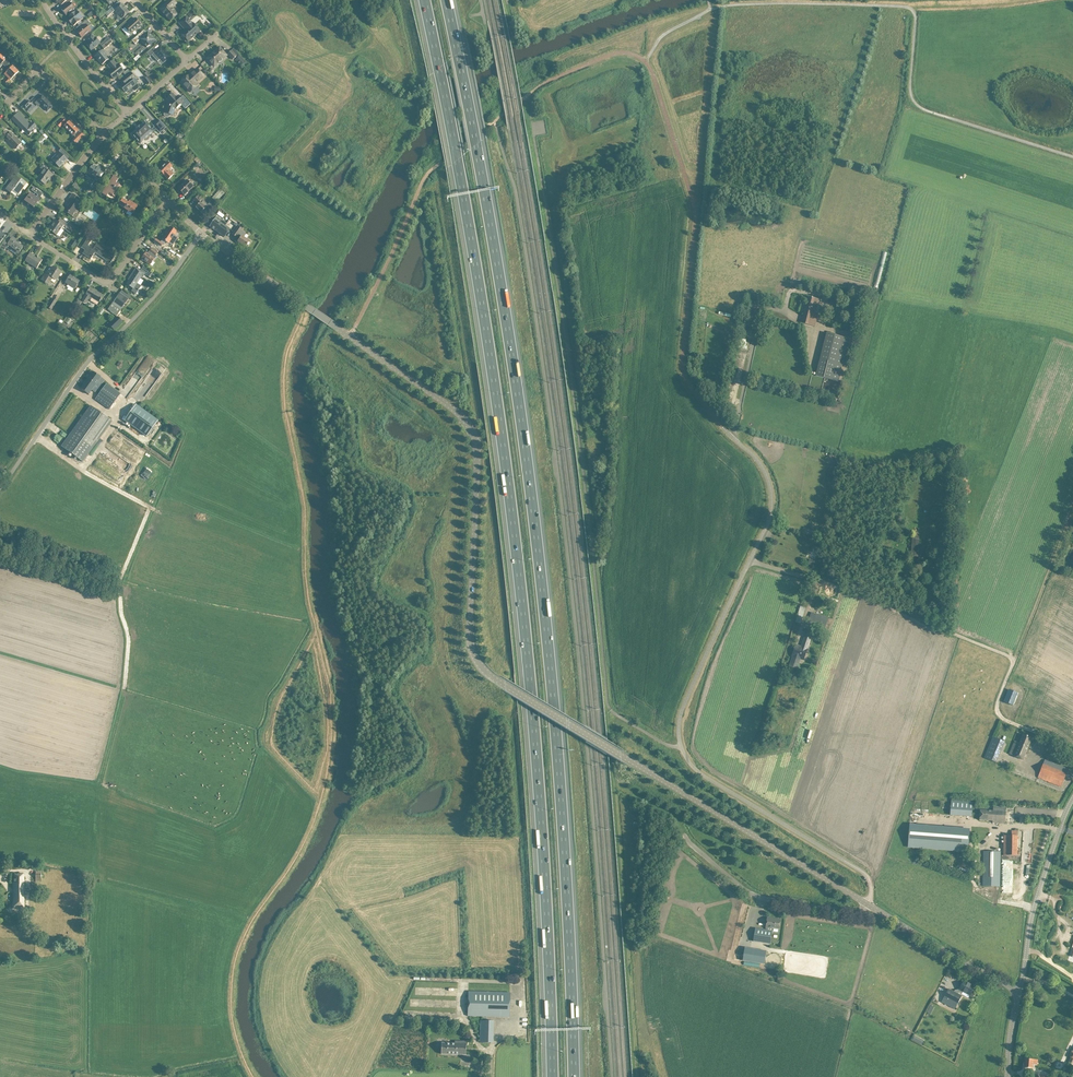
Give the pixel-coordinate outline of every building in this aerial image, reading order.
[(71,0),(68,0),(65,2),(67,5),(61,9),(66,15),(75,8),(70,3),(72,1),(71,0)] [(164,4),(167,7),(162,12),(170,21),(178,15),(172,8),(177,4),(174,0),(169,0),(164,4)] [(124,7),(125,6),(122,4),(114,10),(119,16),(120,15),(123,18),(129,12),(124,7)] [(70,19),(68,21),(70,23),(71,23),(74,26),(83,18),(77,11),(75,12),(68,17),(70,19)] [(200,31),(197,27),(193,23),(193,24),(186,16),(179,23),(185,30),(181,34),(185,37),(184,39),(186,41),(188,41),(200,31)] [(202,22),(211,31),(217,25),(208,17),(202,22)] [(125,21),(119,27),(122,30),(125,28),(131,34),(137,28),(139,29),(141,27),(140,26),(141,25),(135,18),(128,24),(125,21)] [(82,27),(77,32),(78,33),(78,34),(79,35),(80,36),(81,36),(82,38),(91,30),(88,27),(91,25),(87,20),(80,25),(82,27)] [(144,30),(132,41),(135,44),(140,40),(147,47),(155,40),(150,34),(148,35),(144,30)] [(92,34),(86,38),(89,42),(86,45),(91,50),(100,43),(95,37),(95,38),(92,34)] [(106,43),(102,46),(104,49),(109,45),(112,42),(110,39),(109,40),(106,43)] [(114,44),(107,50),(112,57),(121,50),(117,45),(115,46),(114,44)] [(153,47),(147,53),(150,57),(152,55),(158,62),(160,59),(163,63),(170,57),(161,47),(156,51),(153,47)] [(222,59),(226,55),(219,48),(207,59),(214,66),(218,63),(219,63),(220,62),(221,62),(222,61),(222,60),(222,59)] [(234,48),(231,51),(228,54),(233,59),(239,54),(234,48)] [(102,50),(95,56),(102,65),(110,59),(102,50)] [(113,61),(108,65),(110,68),(111,68),(112,69),(108,72),(114,79),(124,71),(118,64),(117,65),(113,61)] [(13,66),(4,74),(8,78),(5,82),(7,84),(12,79),(13,80),(16,77),(15,76),(19,72),(13,66)] [(183,80),(181,82),(184,85),(184,86),(186,88),(187,88),(190,92),(197,86),(195,83),(203,76),(197,69),(189,76),(188,76),(186,77),(185,77),(182,79),(182,80),(183,80)] [(124,81),(124,82),(120,86),(125,93),(131,88),(133,91),(135,91),(139,88),(139,86),(136,84),(135,84),(132,80),(135,78),(131,72),(122,79),(122,80),(123,79),(125,81),(124,81)] [(157,74),(150,79),(153,82),(159,77),(157,74)] [(165,110),(164,114),(164,116),(166,117),(167,117),(168,117),(170,116),(170,115),(173,115),(172,115),(173,111),(175,109),(176,109),(181,104),(185,109),(191,104),(183,96),(179,99),(177,97),(176,98),(173,94),(167,99),(170,103),(168,105),(166,110),(165,110)] [(42,95),(36,101),(47,111),(53,105),(42,95)] [(28,100),(23,106),(25,109),(31,103),(28,100)] [(18,113),(12,119),(28,136),(33,131),(32,130),(37,126),(33,122),(30,125),(18,113)] [(63,119),(57,124),(60,127),(63,124),(65,126),(64,127),(73,136),(74,135),(76,137),(73,140),(76,143),(83,135),(80,133),(78,131),(69,121),(67,124),(65,122),(63,119)] [(159,120),(154,126),(160,132),(166,127),(159,120)] [(148,136),(153,132),(145,123),(140,127),(139,126),(136,129),(137,130),(132,134),(140,143),(145,139),(146,140),(147,140),(148,140),(149,139),(150,138),(149,137),(148,136)] [(21,143),(11,133),(9,134),(5,131),(1,136),(4,140),(5,139),(15,149),(21,143)] [(58,151),(50,159),(59,168),(67,160),(58,151)] [(167,161),(159,170),(168,180),(174,174),(169,169),(172,166),(167,161)] [(49,181),(54,175),(48,171),(50,169),(43,164),(39,171),(42,173),(37,179),(45,185),(48,180),(49,181)] [(93,165),(88,172),(87,174),(86,175),(94,181),(91,186),(93,188),(94,188),(97,190),(103,181),(99,179),(104,172),(105,170),(98,166),(97,167),(93,165)] [(16,176),(6,189),(11,193),(13,191),(18,195),(27,183),(21,179),(21,180),(16,176)] [(115,197),(121,187),(116,183),(118,179),(113,176),(108,183),(101,194),(107,197),(109,194),(115,197)] [(186,180),(178,189),(184,196),(193,187),(186,180)] [(38,195),(36,198),(30,194),(31,193),(24,202),(33,208),(43,194),(34,187),(31,190),(38,195)] [(218,203),(227,194),(222,190),(214,199),(218,203)] [(79,198),(73,193),(68,201),(70,203),(64,212),(72,217),(73,217),(76,219),(81,212),(77,210),(82,203),(78,201),(79,198)] [(198,195),(197,197),(193,200),(198,205),(196,207),(201,212),(205,208),(208,211),(213,206),(209,202),(207,204),(203,200),(198,195)] [(123,199),(119,205),(128,211),(126,214),(130,216),(132,213),(133,214),(138,206),(131,202),(130,203),(123,199)] [(90,203),(88,206),(97,212),(99,210),(90,203)] [(95,222),(100,215),(88,207),(83,214),(95,222)] [(214,230),(222,220),(217,216),(209,226),(214,230)] [(57,235),(61,229),(63,230),(65,229),(71,233),(72,232),(74,228),(69,225),(61,218),(58,222),(54,219),(52,224),(53,225),(49,230),(50,231),(51,232),(57,235)] [(220,232),(225,225),(227,223),(222,220),(214,230),(218,233),(219,232),(220,232)] [(224,237),(230,229),(225,226),(227,224),(227,223),(225,225),(220,232),(221,233),(220,234),(224,237)] [(161,242),(156,239),(154,242),(161,247),(163,244),(164,244),(166,241),(169,243),(171,240),(173,241),(174,241),(176,239),(176,237),(174,236),(177,232),(170,227),(168,231),(166,230),(165,232),(166,233),(162,239),(163,239),(161,242)] [(249,241),(244,237),(246,234),(241,231),(242,230),(237,227),(232,234),(237,237),(240,239),(238,242),(245,247),(249,241)] [(16,240),(12,237),(7,246),(6,248),(15,254),(16,252),(18,254),(20,251),(23,247),(15,242),(16,240)] [(88,238),(82,247),(85,249),(82,253),(91,259),(92,257),(93,256),(92,256),(96,252),(105,258),(104,259),(110,263),(115,256),(96,244),(93,249),(88,246),(92,241),(88,238)] [(146,252),(141,259),(150,265),(153,261),(154,260),(153,260),(154,259),(156,256),(155,255),(157,253),(152,249),(150,251),(150,252),(148,254),(146,252)] [(30,253),(25,261),(37,269),(42,260),(38,257),(39,257),(38,257),(37,258),(30,253)] [(56,280),(62,272),(61,271),(59,270),(58,270),(54,268),(53,271),(51,270),(49,274),(46,272),(41,280),(48,284),(52,278),(56,280)] [(130,278),(127,284),(129,286),(130,287),(130,286),(133,288),(131,291),(136,294),(138,290),(138,291),(139,290),(139,289),(141,286),(137,283),(141,277),(142,278),(145,274),(136,268),(129,278),(130,278)] [(83,283),(70,275),(65,283),(75,289),(77,285),(80,287),(83,283)] [(103,295),(90,287),(82,300),(86,303),(90,297),(99,303),(101,299),(102,298),(101,298),(103,295)] [(120,309),(124,303),(125,304),(128,300),(120,293),(116,298),(117,298),(113,304),(112,304),(108,310),(117,316),(121,310),(120,309)] [(802,323),(815,326),(820,306),(817,305),(818,299),(809,296),(802,323)] [(52,298),(46,306),(51,310),(57,301),(52,298)] [(118,317),(109,325),(114,330),(122,322),(118,317)] [(66,323),(71,328),(76,323),(71,319),(66,323)] [(85,328),(92,334),(96,329),(88,323),(85,328)] [(838,381),(849,339),(827,333),(816,376),(838,381)] [(143,366),(149,371),(156,362),(150,357),(143,366)] [(148,381),(152,385),(165,373),(161,368),(155,372),(157,374),(148,381)] [(94,387),(101,378),(93,372),(81,389),(89,394),(92,390),(95,392),(97,389),(94,387)] [(120,394),(107,384),(95,399),(109,409),(120,394)] [(136,404),(124,421),(147,437),(158,420),(136,404)] [(90,406),(71,432),(61,445),(82,461),(91,448),(111,421),(90,406)] [(826,584),(823,593),(836,597),(839,588),(826,584)] [(828,618),(811,612),(807,624),(825,630),(828,618)] [(793,656),(789,666),(797,669),(799,663),(798,662),(800,657),(804,659),(811,637),(805,635),(801,646),(796,644),(792,656),(793,656)] [(1018,693),(1009,690),(1004,702),(1013,705),(1018,693)] [(1015,741),(1009,754),(1023,760),(1032,738),(1023,734),(1020,743),(1015,741)] [(993,737),(991,741),(1003,746),(1005,742),(993,737)] [(1043,764),(1038,777),(1061,787),(1066,773),(1043,764)] [(973,800),(951,798),(949,815),(972,817),(973,800)] [(980,810),(979,820),(992,821),(992,822),(1005,823),(1006,807),(993,807),(993,811),(980,810)] [(908,847),(935,849),(937,832),(963,834),(964,829),(910,825),(908,847)] [(937,832),(935,849),(968,851),(970,830),(964,829),(963,834),(937,832)] [(1018,836),(1018,831),(1011,831),(1011,835),(1002,835),(1002,856),(1017,856),(1017,836),(1018,836)] [(1000,851),(983,851),(982,886),(1000,887),(1000,851)] [(24,907),(24,873),(14,874),(14,883),(13,883),(13,907),(24,907)] [(755,928),(752,941),(770,944),(772,932),(779,933),(781,919),(767,917),(766,928),(768,929),(767,930),(755,928)] [(743,961),(765,964),(767,951),(745,947),(743,961)] [(963,992),(970,995),(972,996),(974,996),(975,994),(974,992),(973,991),(975,986),(964,980),(959,989),(957,990),(956,993),(948,989),(941,1002),(955,1009),(962,996),(961,995),(963,992)] [(509,1017),(510,993),(468,991),(468,1016),(509,1017)] [(933,1006),(929,1013),(933,1016),(937,1008),(933,1006)] [(493,1043),(494,1021),(480,1021),(480,1042),(493,1043)] [(915,1034),(913,1038),(922,1043),(924,1039),(915,1034)] [(455,1043),(441,1043),(441,1054),(465,1054),(466,1041),(455,1041),(455,1043)] [(1037,1065),(1038,1060),(1025,1058),(1024,1067),(1033,1068),(1033,1064),(1037,1065)]
